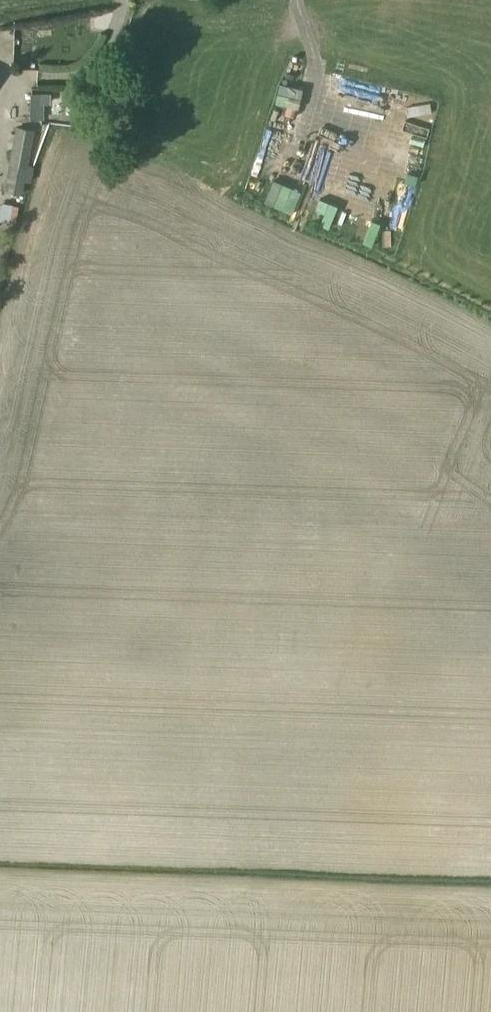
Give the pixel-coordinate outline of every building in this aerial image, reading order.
[(49,105),(49,95),(31,95),(31,120),(43,120),(43,105),(49,105)] [(16,125),(4,190),(22,194),(24,180),(30,181),(31,182),(32,174),(34,167),(27,166),(32,137),(34,129),(16,125)]
